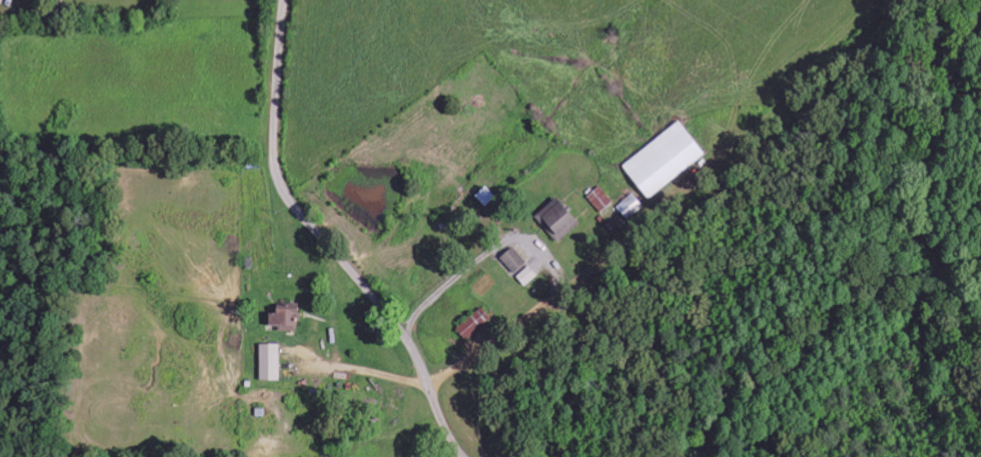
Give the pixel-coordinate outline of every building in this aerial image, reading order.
[(623,163),(647,198),(706,156),(682,122),(623,163)] [(635,196),(619,207),(627,218),(642,207),(635,196)] [(535,217),(559,243),(580,223),(556,197),(535,217)] [(457,331),(469,342),(492,317),(480,306),(457,331)] [(260,380),(280,380),(280,345),(261,345),(260,380)]
